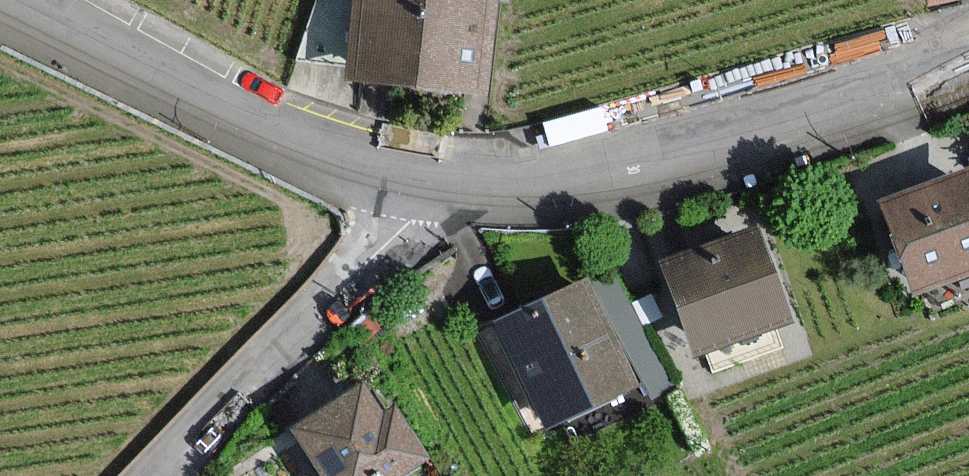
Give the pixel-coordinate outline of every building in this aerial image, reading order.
[(344,77),(487,94),(498,0),(354,0),(344,77)] [(967,174),(885,204),(915,287),(968,267),(968,180),(967,174)] [(786,317),(756,234),(665,267),(695,349),(786,317)] [(615,276),(599,284),(654,389),(669,381),(615,276)] [(501,322),(547,423),(632,384),(586,283),(501,322)] [(322,475),(399,475),(429,457),(396,407),(382,413),(361,384),(290,430),(322,475)]
